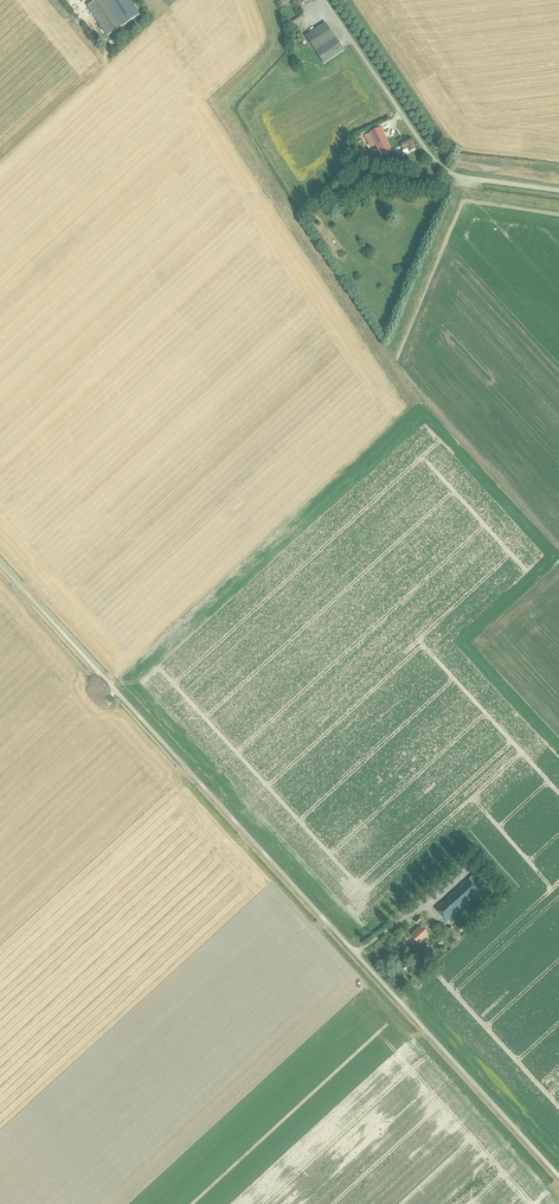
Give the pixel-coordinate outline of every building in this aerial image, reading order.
[(107,0),(98,0),(88,7),(98,22),(107,36),(124,26),(107,0)] [(124,26),(140,15),(130,0),(107,0),(124,26)] [(294,24),(303,18),(301,15),(292,21),(294,24)] [(306,36),(315,50),(335,37),(325,23),(306,36)] [(335,37),(315,50),(324,63),(344,50),(335,37)] [(391,151),(381,129),(370,134),(380,156),(391,151)] [(400,144),(404,151),(403,152),(404,155),(416,150),(411,139),(400,144)] [(480,892),(469,879),(435,909),(446,922),(480,892)] [(418,944),(431,932),(422,922),(419,925),(420,926),(410,935),(418,944)] [(457,941),(461,938),(459,935),(451,927),(447,930),(457,941)]
